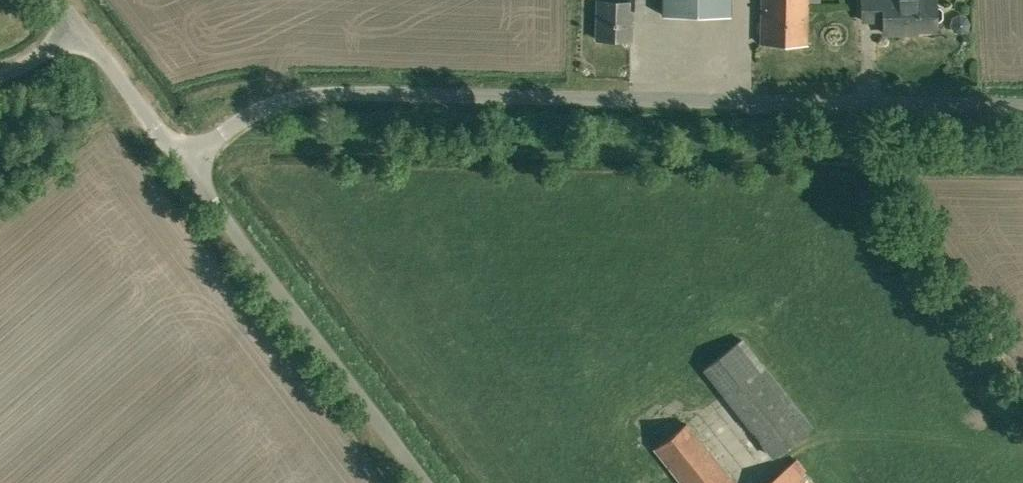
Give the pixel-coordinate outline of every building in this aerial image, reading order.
[(642,0),(625,0),(625,1),(597,1),(597,39),(631,40),(631,8),(642,8),(642,0)] [(662,15),(731,15),(731,0),(662,0),(662,15)] [(760,43),(807,44),(808,3),(821,4),(821,0),(761,0),(760,43)] [(937,29),(936,0),(863,0),(864,19),(885,19),(886,32),(908,31),(908,29),(937,29)] [(812,427),(742,338),(702,369),(723,395),(773,457),(812,427)] [(686,423),(654,448),(682,482),(733,482),(686,423)] [(792,464),(768,482),(807,482),(800,475),(807,470),(798,459),(792,464)]
